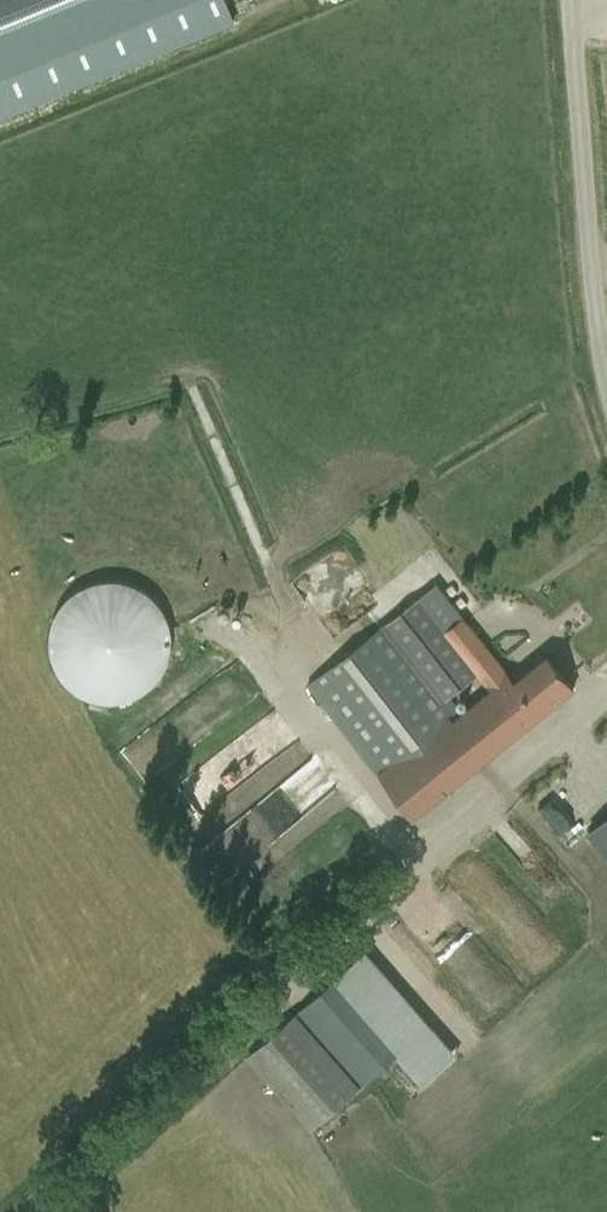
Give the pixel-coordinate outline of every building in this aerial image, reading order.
[(46,59),(181,0),(0,0),(0,78),(46,59)] [(132,697),(141,693),(146,690),(150,686),(160,675),(163,670),(165,666),(167,661),(168,656),(170,645),(170,640),(169,630),(168,625),(167,620),(165,615),(162,610),(156,601),(149,594),(145,591),(140,588),(136,585),(131,584),(121,581),(116,580),(105,580),(100,580),(95,581),(90,583),(85,585),(80,587),(71,593),(67,597),(63,600),(60,604),(57,609),(55,614),(52,619),(51,624),(49,629),(48,640),(48,645),(50,655),(52,661),(54,666),(56,670),(59,675),(62,680),(66,684),(70,687),(74,690),(79,694),(83,696),(94,700),(99,701),(110,702),(121,701),(126,699),(132,697)] [(418,598),(307,687),(412,817),(573,688),(546,654),(514,680),(463,617),(444,632),(418,598)] [(558,812),(606,868),(606,769),(558,812)] [(246,1056),(262,1074),(310,1128),(395,1053),(421,1083),(455,1053),(365,951),(331,981),(246,1056)]
